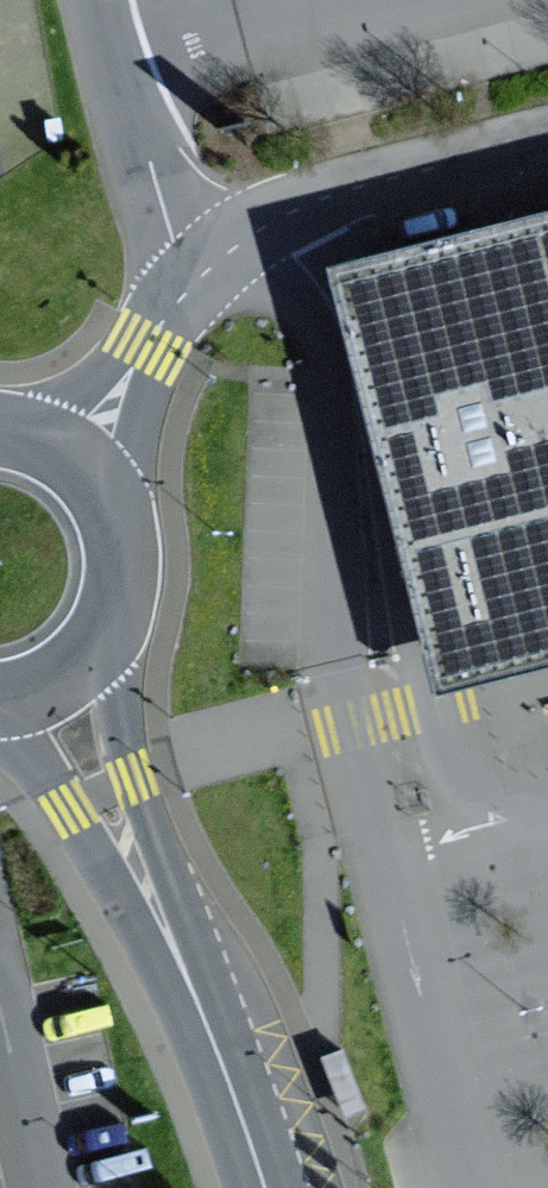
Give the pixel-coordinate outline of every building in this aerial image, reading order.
[(333,267),(440,694),(547,667),(547,214),(333,267)]
